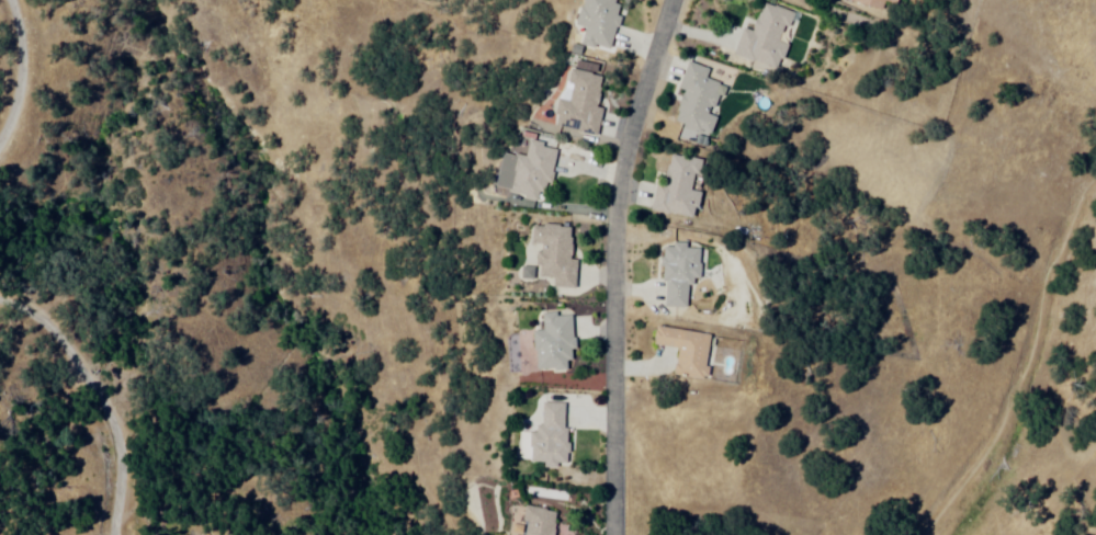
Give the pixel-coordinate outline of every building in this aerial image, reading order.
[(586,44),(614,50),(619,29),(624,30),(626,20),(620,18),(622,7),(618,5),(619,0),(588,0),(587,9),(584,9),(579,29),(589,30),(586,44)] [(868,8),(866,13),(892,22),(898,0),(841,0),(868,8)] [(745,30),(735,55),(779,71),(789,46),(780,44),(786,29),(791,31),(796,15),(765,3),(754,33),(745,30)] [(689,64),(710,70),(708,79),(721,83),(711,115),(719,117),(713,135),(676,123),(687,92),(680,90),(689,64)] [(574,70),(596,73),(595,78),(600,79),(601,76),(607,77),(601,109),(606,110),(601,135),(561,127),(563,117),(557,116),(558,111),(561,111),(563,101),(574,102),(577,87),(570,86),(574,70)] [(532,144),(531,158),(519,158),(517,196),(527,197),(526,202),(543,203),(543,193),(549,193),(550,182),(556,183),(557,166),(561,166),(561,151),(545,150),(545,145),(532,144)] [(671,157),(667,185),(657,184),(653,210),(656,212),(655,217),(668,219),(668,223),(697,227),(701,194),(692,193),(692,189),(699,190),(702,161),(671,157)] [(536,228),(546,228),(546,225),(563,226),(563,228),(576,228),(576,261),(579,261),(579,289),(556,289),(556,280),(543,280),(543,268),(539,268),(539,253),(545,253),(545,246),(536,246),(536,228)] [(665,248),(674,248),(675,244),(689,244),(689,250),(703,250),(703,280),(692,280),(691,307),(667,307),(667,282),(665,282),(665,269),(663,269),(663,259),(665,259),(665,248)] [(524,270),(538,269),(538,281),(526,281),(524,270)] [(536,333),(540,375),(572,373),(572,364),(576,364),(575,351),(579,351),(576,317),(561,318),(560,312),(545,314),(547,332),(536,333)] [(659,326),(711,337),(704,369),(711,372),(708,384),(673,376),(679,348),(656,343),(659,326)] [(545,403),(567,405),(567,431),(573,431),(572,465),(560,465),(560,473),(545,471),(545,464),(534,464),(534,435),(539,435),(539,428),(545,428),(545,403)] [(562,514),(558,534),(529,534),(532,522),(526,521),(528,508),(562,514)]
